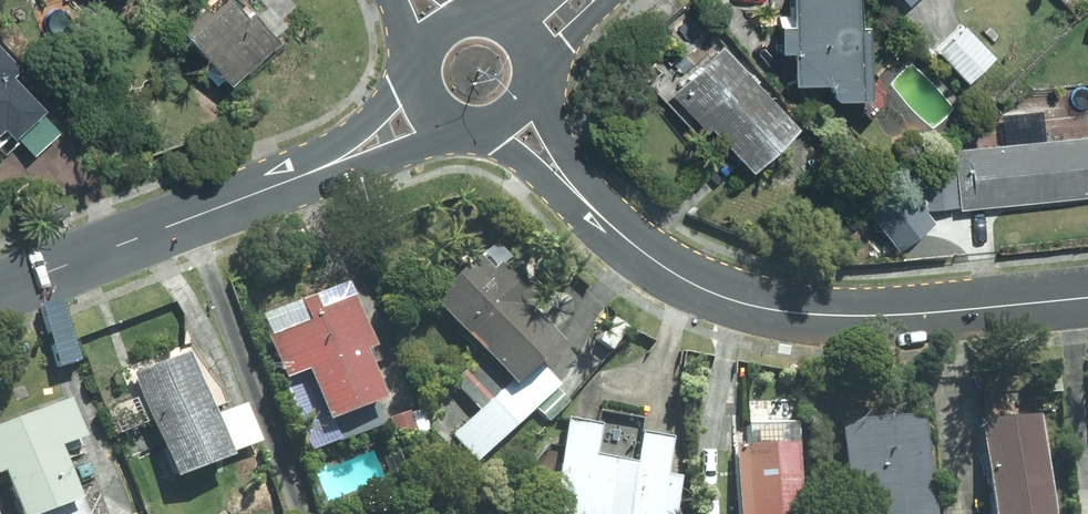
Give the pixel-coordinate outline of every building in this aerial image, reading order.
[(276,41),(248,10),(242,15),(229,0),(209,0),(177,29),(229,85),(276,41)] [(858,0),(792,0),(792,26),(779,27),(780,52),(792,53),(792,85),(831,84),(830,97),(834,100),(867,100),(867,26),(859,27),(858,0)] [(1086,0),(1068,0),(1075,9),(1086,0)] [(995,57),(966,26),(939,53),(968,83),(995,57)] [(9,134),(14,139),(18,135),(35,154),(61,132),(43,111),(45,110),(14,75),(21,69),(0,45),(0,142),(9,134)] [(798,127),(720,45),(669,94),(705,132),(710,127),(752,171),(798,127)] [(1087,198),(1087,136),(954,150),(960,211),(1087,198)] [(431,297),(510,380),(475,414),(501,440),(532,410),(546,425),(568,405),(554,390),(560,385),(538,362),(561,340),(528,306),(534,300),(499,264),(493,269),(477,253),(431,297)] [(269,334),(285,375),(308,366),(328,417),(384,395),(366,348),(375,344),(350,279),(302,297),(310,318),(269,334)] [(231,454),(189,351),(133,373),(175,477),(231,454)] [(0,425),(0,472),(4,470),(21,513),(85,513),(60,446),(84,436),(69,399),(0,425)] [(387,417),(395,442),(427,431),(420,410),(408,414),(407,410),(387,417)] [(924,414),(840,424),(846,480),(842,480),(846,513),(935,513),(924,414)] [(1043,414),(982,419),(991,513),(1052,513),(1043,414)] [(566,422),(549,513),(674,513),(680,481),(664,478),(670,441),(640,436),(635,466),(595,459),(601,429),(566,422)] [(794,446),(743,448),(745,513),(797,513),(794,446)]
